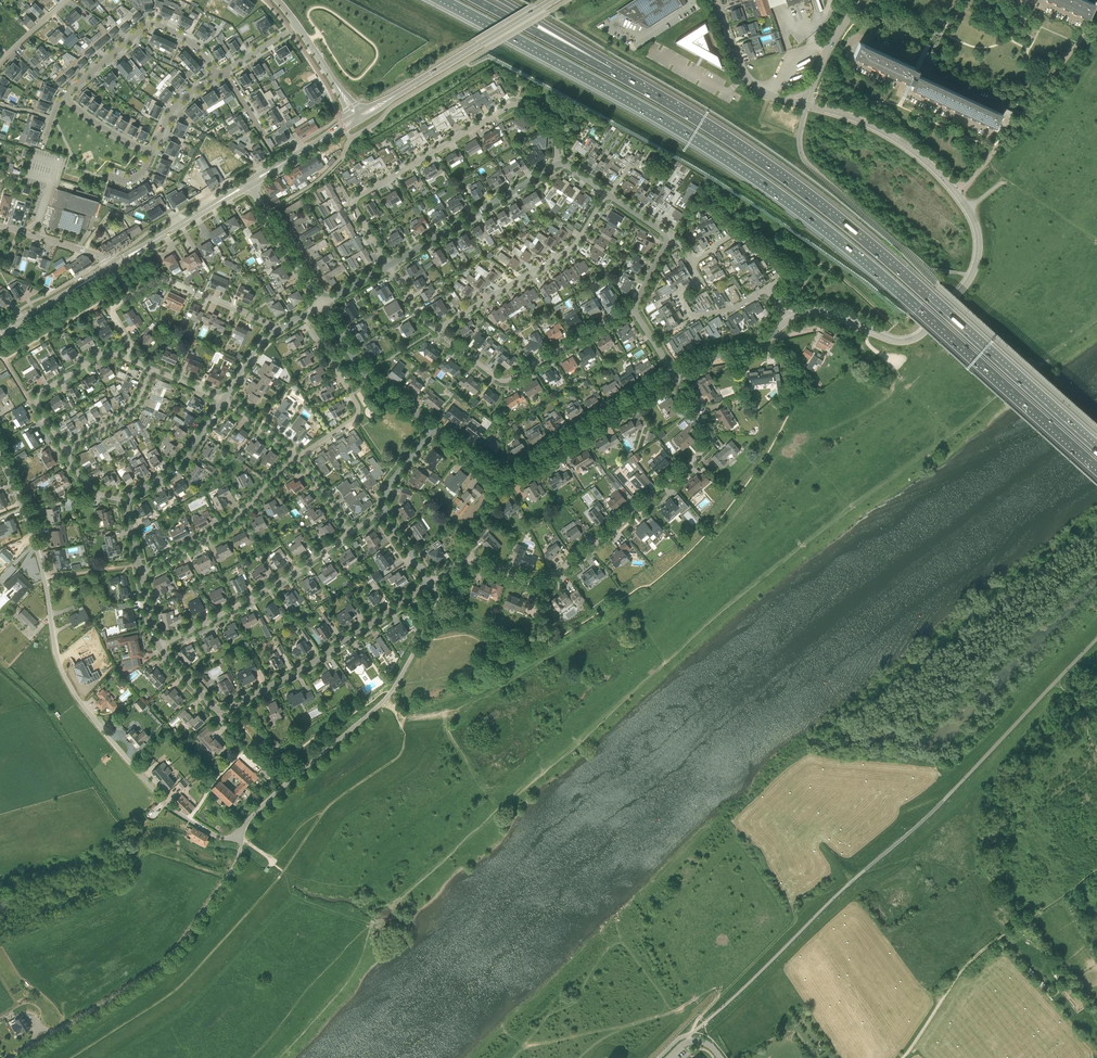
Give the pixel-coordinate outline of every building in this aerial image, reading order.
[(85,7),(86,6),(89,9),(94,4),(91,0),(81,0),(83,3),(85,7)] [(229,6),(233,9),(237,5),(248,14),(255,5),(248,0),(238,0),(238,1),(237,0),(233,0),(229,6)] [(640,22),(645,31),(683,6),(679,0),(634,0),(617,11),(619,12),(638,23),(640,22)] [(760,17),(754,0),(753,0),(749,1),(751,6),(751,5),(755,18),(760,17)] [(760,17),(772,14),(768,0),(754,0),(760,17)] [(1088,16),(1094,3),(1087,0),(1052,0),(1088,16)] [(168,6),(163,4),(163,3),(160,1),(158,7),(161,9),(158,14),(164,17),(168,6)] [(30,7),(26,3),(25,3),(23,6),(22,6),(25,9),(29,13),(32,11),(37,16),(42,11),(34,3),(30,7)] [(121,5),(118,7),(129,20),(132,18),(135,22),(138,19),(138,20),(142,17),(141,17),(142,16),(139,13),(139,12),(136,9),(132,13),(121,5)] [(169,5),(168,6),(164,17),(170,19),(175,8),(169,5)] [(175,8),(173,13),(177,15),(179,10),(181,7),(178,6),(177,9),(175,8)] [(116,9),(121,22),(118,25),(120,28),(123,32),(124,31),(125,32),(128,29),(127,28),(130,26),(127,23),(129,20),(118,7),(116,9)] [(738,22),(745,19),(741,7),(731,11),(734,20),(738,19),(738,22)] [(75,9),(65,19),(70,25),(81,16),(75,9)] [(178,23),(183,26),(188,17),(183,14),(184,12),(181,11),(179,10),(177,15),(181,17),(178,23)] [(19,19),(17,21),(21,26),(24,23),(29,28),(34,23),(26,15),(24,17),(25,19),(22,22),(19,19)] [(118,25),(109,15),(106,17),(111,27),(106,30),(111,36),(112,37),(113,36),(113,37),(117,34),(116,33),(118,31),(118,30),(120,28),(118,25)] [(188,17),(183,26),(189,29),(194,18),(189,15),(188,17)] [(94,17),(88,22),(93,27),(99,22),(94,17)] [(267,19),(264,21),(257,25),(263,35),(266,32),(265,30),(272,26),(267,19)] [(745,25),(745,24),(737,26),(740,35),(759,28),(757,21),(745,25)] [(111,36),(106,30),(100,23),(97,25),(102,35),(98,38),(104,45),(108,42),(107,41),(109,39),(108,38),(111,36)] [(710,52),(708,45),(704,34),(708,31),(705,23),(675,42),(702,57),(719,67),(721,64),(718,56),(710,52)] [(201,37),(207,28),(201,25),(196,34),(201,37)] [(216,31),(213,30),(212,32),(207,28),(201,37),(206,40),(210,35),(212,37),(216,31)] [(58,29),(52,35),(56,40),(59,37),(63,41),(66,38),(62,34),(63,34),(58,29)] [(64,42),(69,48),(79,39),(73,33),(64,42)] [(155,44),(159,36),(153,34),(149,41),(155,44)] [(89,46),(93,51),(96,49),(97,50),(99,48),(100,49),(103,46),(104,45),(98,38),(94,42),(86,36),(83,39),(89,46)] [(164,39),(159,36),(155,44),(160,46),(164,39)] [(243,43),(239,37),(234,40),(233,38),(226,42),(233,52),(240,48),(238,46),(240,45),(243,43)] [(169,41),(164,39),(160,46),(165,49),(169,41)] [(776,40),(780,53),(785,51),(781,39),(776,40)] [(757,44),(754,45),(752,40),(743,44),(746,54),(762,48),(760,43),(757,44)] [(165,49),(164,51),(170,53),(175,44),(169,41),(165,49)] [(860,42),(854,55),(913,82),(911,87),(996,127),(996,126),(1001,114),(1002,113),(917,74),(919,69),(915,67),(860,42)] [(94,52),(93,51),(89,46),(85,49),(77,44),(74,46),(82,56),(84,59),(87,57),(87,58),(90,56),(91,56),(94,53),(93,53),(94,52)] [(225,52),(228,50),(225,44),(221,46),(220,47),(219,46),(213,50),(215,54),(214,54),(217,59),(217,58),(218,60),(225,56),(223,53),(225,52)] [(35,56),(32,59),(37,64),(40,61),(38,60),(40,58),(43,62),(47,58),(44,55),(47,52),(41,46),(35,51),(37,53),(34,56),(35,56)] [(140,48),(139,47),(132,54),(133,55),(131,56),(136,62),(138,61),(139,62),(140,62),(150,54),(143,46),(140,48)] [(282,58),(290,53),(288,51),(289,50),(287,46),(286,47),(285,46),(275,52),(277,56),(274,58),(278,65),(284,61),(282,58)] [(183,60),(189,55),(185,50),(177,57),(179,58),(182,61),(183,61),(183,60)] [(80,68),(83,66),(84,67),(87,64),(86,63),(87,62),(84,59),(82,56),(78,59),(67,52),(64,54),(75,67),(77,64),(80,68)] [(65,74),(68,78),(69,77),(70,78),(73,75),(73,74),(75,72),(72,69),(75,67),(64,54),(62,57),(66,68),(63,71),(65,74)] [(193,59),(189,55),(183,60),(183,61),(187,65),(193,59)] [(197,63),(193,59),(187,65),(190,69),(191,69),(197,63)] [(7,69),(5,72),(4,72),(5,73),(12,79),(12,80),(13,79),(20,71),(23,74),(29,68),(22,60),(17,66),(13,63),(13,62),(12,63),(13,63),(10,66),(9,65),(9,66),(7,68),(7,69)] [(134,64),(130,67),(127,63),(126,64),(126,63),(123,60),(116,66),(126,77),(131,73),(134,76),(137,78),(142,73),(142,74),(142,73),(139,69),(134,64)] [(54,79),(59,86),(60,85),(61,86),(64,83),(63,82),(66,80),(63,77),(65,74),(63,71),(55,62),(53,64),(58,76),(54,79)] [(265,62),(262,64),(262,65),(261,66),(259,63),(258,64),(257,63),(253,66),(254,66),(252,67),(258,77),(265,73),(264,72),(269,69),(265,62)] [(191,69),(190,69),(189,70),(194,74),(195,74),(198,72),(198,71),(201,68),(197,63),(191,69)] [(296,71),(292,73),(295,79),(291,82),(297,91),(307,84),(306,84),(304,80),(306,79),(304,75),(305,75),(306,75),(303,70),(301,71),(299,68),(296,70),(296,69),(296,70),(296,71)] [(174,78),(181,84),(185,80),(181,76),(183,74),(183,73),(179,70),(176,72),(177,72),(172,77),(173,78),(174,78)] [(112,71),(102,79),(105,81),(102,83),(105,87),(109,91),(114,88),(111,84),(117,78),(112,71)] [(251,82),(256,79),(252,72),(249,74),(249,75),(248,76),(246,73),(239,77),(246,88),(253,84),(251,82)] [(2,98),(7,88),(5,87),(9,81),(2,76),(0,81),(0,83),(0,84),(0,97),(2,98)] [(177,89),(181,84),(174,78),(173,78),(169,82),(177,89)] [(54,95),(56,89),(50,87),(51,84),(44,81),(43,85),(45,86),(43,91),(54,95)] [(487,92),(492,99),(498,96),(499,99),(506,95),(499,84),(496,86),(494,82),(484,88),(487,92)] [(161,92),(169,98),(173,93),(168,89),(170,87),(164,83),(162,85),(163,86),(159,90),(161,92)] [(232,95),(225,83),(224,84),(223,83),(220,85),(220,86),(219,87),(223,92),(220,94),(223,99),(223,100),(232,95)] [(315,83),(304,89),(307,94),(310,92),(314,99),(321,95),(322,95),(315,83)] [(253,96),(257,102),(272,93),(270,90),(264,93),(261,88),(254,92),(255,95),(253,96)] [(216,95),(213,90),(212,91),(211,91),(207,93),(213,103),(214,105),(223,99),(220,94),(219,93),(216,95)] [(54,95),(43,91),(41,91),(38,100),(44,103),(45,100),(51,102),(51,100),(52,100),(53,96),(54,96),(54,95)] [(473,95),(480,107),(486,103),(487,106),(494,102),(492,99),(487,92),(484,93),(480,95),(478,91),(472,95),(473,95)] [(79,100),(81,102),(80,103),(84,105),(84,104),(85,105),(88,101),(91,98),(83,92),(79,97),(80,99),(79,100)] [(157,97),(165,103),(169,98),(161,92),(157,97)] [(205,102),(201,104),(206,110),(209,108),(208,106),(213,103),(207,93),(203,96),(204,96),(202,97),(205,102)] [(274,96),(272,93),(257,102),(261,109),(263,107),(265,110),(269,108),(272,106),(269,100),(274,96)] [(463,106),(468,114),(473,111),(475,113),(481,109),(480,107),(473,95),(467,99),(466,98),(460,102),(463,106)] [(91,103),(88,107),(90,109),(89,110),(93,112),(93,111),(94,112),(97,108),(100,104),(96,102),(97,99),(92,96),(91,98),(88,101),(91,103)] [(148,108),(150,109),(159,113),(162,108),(156,105),(158,102),(152,99),(150,102),(151,102),(148,108)] [(50,106),(49,106),(49,105),(44,103),(38,100),(37,100),(33,110),(40,112),(41,109),(47,111),(47,110),(48,110),(50,106)] [(101,102),(100,104),(97,108),(100,110),(97,114),(100,116),(99,117),(102,119),(103,118),(104,119),(107,114),(109,111),(105,108),(106,105),(101,102)] [(201,111),(203,113),(206,110),(201,104),(198,107),(195,103),(193,104),(189,107),(197,115),(201,111)] [(275,104),(272,106),(269,108),(271,110),(269,112),(273,118),(288,108),(286,105),(280,109),(278,106),(276,107),(275,104)] [(451,114),(455,122),(461,118),(463,121),(469,117),(468,114),(463,106),(460,108),(461,110),(458,112),(454,106),(446,111),(449,115),(451,114)] [(186,111),(185,112),(188,116),(185,119),(191,124),(193,121),(192,120),(197,115),(189,107),(186,110),(186,111)] [(273,118),(277,124),(279,123),(280,126),(288,121),(284,115),(290,112),(288,108),(273,118)] [(996,126),(1004,129),(1006,130),(1005,131),(1006,131),(1015,111),(1014,111),(1014,112),(1005,108),(1002,114),(1002,113),(1001,114),(996,126)] [(110,109),(109,111),(107,114),(110,116),(107,121),(109,122),(109,123),(112,125),(113,124),(114,125),(116,120),(118,117),(115,115),(115,112),(110,109)] [(151,116),(156,119),(159,113),(150,109),(148,114),(145,112),(143,115),(149,118),(151,116)] [(4,110),(1,118),(11,122),(14,114),(4,110)] [(446,131),(452,127),(446,117),(449,115),(446,111),(431,119),(433,123),(439,132),(444,128),(446,131)] [(229,131),(244,121),(240,114),(239,115),(238,112),(232,116),(234,119),(233,119),(235,122),(226,127),(229,131)] [(32,121),(31,124),(31,125),(36,126),(41,128),(41,127),(42,128),(44,123),(43,123),(43,122),(37,120),(38,116),(31,114),(30,119),(32,121)] [(129,120),(120,115),(118,117),(116,120),(119,122),(117,127),(119,128),(119,129),(122,131),(123,130),(124,131),(126,126),(130,120),(129,120)] [(512,120),(509,121),(512,126),(514,125),(525,132),(530,123),(519,116),(516,122),(512,120)] [(130,120),(126,126),(129,128),(127,132),(129,134),(129,135),(132,136),(133,135),(134,136),(136,131),(138,128),(134,126),(134,123),(136,120),(131,117),(129,120),(130,120)] [(174,127),(184,132),(186,133),(191,124),(185,119),(183,124),(178,121),(177,123),(176,123),(174,127)] [(244,121),(229,131),(231,134),(240,129),(241,132),(242,132),(243,134),(249,131),(248,128),(248,127),(244,121)] [(301,139),(310,134),(319,128),(315,121),(310,124),(308,121),(304,124),(295,129),(301,139)] [(422,131),(427,139),(432,135),(434,138),(440,134),(439,132),(433,123),(427,127),(425,123),(419,127),(422,131)] [(506,130),(503,125),(502,123),(499,125),(503,132),(504,134),(507,132),(506,131),(507,130),(506,130)] [(39,133),(40,131),(34,130),(36,126),(31,125),(31,124),(29,124),(28,128),(30,128),(28,134),(38,138),(40,134),(39,133)] [(280,144),(285,141),(286,142),(288,140),(288,139),(289,139),(284,131),(288,128),(286,124),(277,130),(280,135),(276,138),(280,144)] [(140,133),(137,138),(144,141),(146,137),(147,138),(149,134),(148,134),(148,133),(144,131),(144,128),(139,125),(138,128),(136,131),(140,133)] [(176,139),(183,143),(185,139),(182,138),(184,132),(174,127),(172,131),(173,132),(172,134),(177,136),(176,139)] [(428,142),(427,139),(422,131),(419,133),(416,129),(413,131),(413,130),(407,134),(414,146),(420,143),(422,145),(428,142)] [(487,133),(483,135),(487,141),(483,143),(487,149),(491,147),(489,144),(500,138),(501,139),(502,139),(495,129),(492,131),(491,131),(491,132),(488,134),(487,133)] [(544,135),(543,135),(543,134),(544,133),(542,130),(535,134),(538,139),(537,139),(536,138),(532,140),(535,146),(531,149),(534,153),(527,157),(532,165),(538,161),(538,159),(545,155),(541,149),(542,148),(543,148),(543,149),(544,149),(545,149),(545,148),(546,148),(546,147),(546,137),(546,136),(546,135),(545,135),(544,135)] [(38,138),(28,134),(25,140),(23,140),(22,143),(29,145),(30,142),(36,145),(38,138)] [(395,141),(402,154),(408,150),(410,153),(416,149),(414,146),(407,134),(401,138),(395,141)] [(179,152),(183,143),(176,139),(174,142),(170,140),(169,142),(167,146),(179,152)] [(481,147),(476,139),(470,142),(471,143),(465,147),(470,155),(478,150),(477,149),(481,147)] [(578,143),(574,140),(569,147),(576,152),(577,151),(583,155),(584,153),(589,156),(598,144),(591,139),(586,146),(579,141),(578,143)] [(235,150),(238,145),(231,141),(228,146),(235,150)] [(327,157),(341,149),(337,142),(323,151),(327,157)] [(252,148),(254,151),(253,153),(257,159),(258,158),(260,161),(266,158),(264,155),(265,154),(263,150),(259,144),(252,148)] [(589,156),(592,158),(588,165),(591,167),(595,161),(602,152),(599,150),(601,146),(598,144),(589,156),(589,157),(589,156)] [(243,157),(247,150),(238,145),(235,150),(234,151),(243,157)] [(168,158),(175,161),(179,152),(167,146),(165,150),(166,150),(165,152),(170,155),(168,158)] [(388,147),(385,149),(384,148),(378,151),(381,156),(385,164),(391,160),(393,163),(399,159),(393,148),(390,150),(388,147)] [(464,159),(465,158),(460,151),(456,153),(455,151),(446,157),(452,167),(464,160),(464,159)] [(625,164),(627,161),(627,160),(624,158),(623,158),(622,159),(619,157),(619,155),(617,153),(614,154),(612,157),(608,163),(619,171),(622,166),(623,167),(626,164),(625,164)] [(608,163),(612,157),(609,154),(606,158),(603,156),(598,163),(595,161),(591,167),(598,171),(600,167),(603,170),(604,169),(603,169),(608,163)] [(374,160),(372,155),(366,159),(368,163),(373,171),(379,167),(381,170),(387,166),(385,164),(381,156),(374,160)] [(321,163),(319,160),(319,159),(319,160),(316,156),(299,166),(305,177),(317,169),(318,171),(318,170),(320,169),(323,167),(322,166),(321,163)] [(175,161),(168,158),(167,161),(161,158),(158,164),(169,169),(171,163),(173,164),(175,161)] [(202,176),(210,189),(219,183),(215,176),(224,170),(222,167),(213,173),(206,162),(199,167),(204,175),(202,176)] [(518,162),(511,166),(510,164),(503,168),(509,178),(517,174),(516,172),(522,169),(523,170),(528,167),(524,162),(520,165),(518,162)] [(365,164),(362,166),(360,163),(355,166),(353,163),(352,164),(356,171),(361,178),(367,175),(369,178),(375,174),(373,171),(368,163),(365,165),(365,164)] [(619,171),(608,163),(603,169),(604,169),(608,172),(605,176),(610,179),(613,182),(617,176),(616,175),(619,171)] [(169,169),(158,164),(156,168),(157,169),(156,171),(161,173),(160,176),(165,178),(166,179),(170,170),(169,169)] [(424,170),(425,171),(423,173),(427,180),(429,179),(433,177),(434,178),(444,172),(440,166),(437,168),(434,164),(424,170)] [(304,181),(304,182),(307,180),(305,177),(299,166),(284,175),(290,185),(296,181),(298,184),(304,181)] [(642,175),(634,170),(633,169),(631,173),(633,174),(629,178),(641,186),(645,179),(641,176),(642,175)] [(348,170),(341,174),(349,186),(355,182),(356,185),(363,181),(361,178),(356,171),(353,172),(354,174),(351,176),(348,170)] [(503,183),(500,178),(504,176),(501,170),(492,176),(487,180),(493,189),(499,186),(499,185),(501,184),(503,183)] [(162,184),(165,178),(160,176),(155,174),(154,175),(153,174),(151,178),(152,179),(152,180),(162,184)] [(424,183),(420,177),(417,179),(415,176),(405,182),(410,190),(417,186),(417,187),(424,183)] [(281,201),(276,194),(286,188),(280,178),(268,186),(268,185),(265,187),(267,190),(267,189),(276,204),(281,201)] [(558,178),(549,190),(544,197),(546,201),(552,209),(554,206),(556,203),(550,199),(558,188),(563,192),(568,185),(570,183),(564,179),(563,181),(558,178)] [(621,187),(629,193),(632,189),(636,192),(641,186),(629,178),(630,178),(626,183),(625,182),(621,187)] [(637,192),(639,194),(637,198),(643,203),(647,197),(644,195),(649,188),(646,185),(649,182),(645,179),(641,186),(636,192),(637,192)] [(471,191),(476,200),(484,195),(480,190),(484,188),(480,181),(472,185),(470,186),(470,188),(471,191)] [(147,182),(142,185),(146,193),(151,190),(147,182)] [(336,195),(333,189),(334,189),(330,182),(311,193),(318,204),(324,201),(319,192),(325,189),(331,198),(336,195)] [(137,188),(141,196),(146,193),(142,185),(137,188)] [(581,190),(575,186),(573,189),(568,185),(563,192),(556,203),(561,207),(568,196),(574,200),(579,193),(581,190)] [(107,186),(103,196),(109,198),(110,197),(112,188),(107,186)] [(646,205),(648,202),(649,201),(652,203),(654,201),(663,188),(659,186),(657,190),(654,187),(647,197),(643,203),(646,205)] [(688,205),(688,204),(692,197),(696,191),(689,187),(681,201),(688,205)] [(110,197),(115,199),(118,190),(112,188),(110,197)] [(132,191),(136,199),(141,196),(137,188),(132,191)] [(657,206),(667,212),(672,205),(665,200),(670,193),(663,188),(654,201),(659,204),(657,206)] [(50,226),(50,227),(51,227),(51,228),(52,228),(52,229),(53,229),(61,231),(62,228),(79,233),(81,228),(86,230),(91,215),(94,216),(98,201),(96,201),(98,196),(76,190),(75,194),(57,189),(53,203),(56,204),(50,223),(50,224),(50,225),(50,226)] [(115,199),(121,200),(124,192),(118,190),(115,199)] [(128,194),(129,203),(136,199),(132,191),(128,194)] [(176,205),(187,199),(182,191),(171,197),(170,195),(166,197),(170,203),(173,201),(176,205)] [(396,191),(387,196),(392,204),(401,199),(396,191)] [(534,203),(535,204),(541,200),(542,203),(546,201),(544,197),(542,194),(538,196),(536,191),(529,195),(534,203)] [(591,197),(585,193),(584,196),(579,193),(574,200),(561,218),(565,222),(577,205),(582,209),(584,206),(585,207),(591,197)] [(461,194),(453,199),(447,202),(454,213),(464,207),(461,202),(465,200),(461,194)] [(4,202),(0,213),(3,214),(3,215),(10,217),(14,204),(10,203),(12,198),(3,195),(1,202),(4,202)] [(341,202),(336,195),(331,198),(318,206),(324,216),(329,213),(325,206),(332,202),(337,212),(343,209),(340,203),(341,202)] [(523,199),(525,204),(522,206),(522,207),(526,213),(530,211),(529,210),(536,207),(535,204),(534,203),(529,195),(523,199)] [(161,208),(160,207),(165,204),(160,196),(155,199),(156,202),(149,206),(151,209),(147,212),(151,220),(163,213),(161,208)] [(304,204),(301,199),(281,211),(284,216),(288,214),(291,219),(290,220),(292,223),(299,218),(298,215),(296,216),(292,211),(304,204)] [(22,219),(26,220),(32,202),(26,200),(23,211),(15,208),(13,218),(22,221),(22,219)] [(375,214),(377,218),(383,214),(381,211),(380,212),(373,201),(366,205),(372,216),(375,214)] [(422,209),(426,208),(424,203),(424,204),(423,201),(417,205),(418,206),(420,205),(422,209)] [(442,203),(433,208),(430,210),(428,212),(428,213),(429,214),(430,215),(431,214),(436,223),(442,219),(443,219),(447,217),(443,210),(445,208),(442,203)] [(522,207),(519,208),(516,203),(509,207),(512,211),(509,213),(510,214),(513,220),(522,214),(523,215),(525,216),(527,215),(526,213),(522,207)] [(347,216),(343,209),(337,212),(324,220),(330,230),(337,226),(333,219),(338,216),(344,225),(350,222),(346,216),(347,216)] [(510,214),(507,216),(504,210),(497,214),(500,218),(497,220),(498,221),(501,227),(513,220),(510,214)] [(672,215),(679,220),(682,215),(675,210),(672,215)] [(607,223),(608,224),(615,228),(617,225),(615,224),(617,220),(621,223),(624,218),(612,211),(609,216),(609,215),(606,219),(609,220),(607,223)] [(246,216),(243,218),(248,225),(255,221),(250,212),(246,215),(246,216)] [(300,236),(307,231),(306,228),(304,229),(301,224),(310,218),(307,213),(299,218),(292,223),(290,224),(294,230),(297,229),(299,232),(298,233),(300,236)] [(415,230),(414,231),(415,233),(417,233),(421,231),(422,232),(425,230),(423,226),(427,223),(423,216),(417,220),(419,223),(413,226),(415,230)] [(712,233),(715,232),(717,236),(721,233),(711,218),(708,220),(705,216),(702,217),(712,234),(712,233)] [(709,235),(712,233),(712,234),(702,217),(699,220),(701,224),(698,226),(708,241),(711,239),(709,235)] [(232,220),(231,219),(227,222),(232,231),(240,226),(235,218),(232,220)] [(489,234),(498,229),(500,232),(503,231),(501,227),(498,221),(495,223),(492,218),(485,222),(487,225),(485,227),(486,229),(489,234)] [(351,239),(356,235),(353,230),(354,229),(350,222),(344,225),(331,233),(337,243),(343,240),(339,233),(345,229),(351,239)] [(138,224),(130,229),(134,236),(142,231),(138,224)] [(573,231),(570,229),(563,225),(560,230),(551,224),(548,230),(551,232),(561,239),(563,240),(566,235),(569,237),(573,231)] [(610,240),(615,243),(617,240),(612,237),(610,236),(613,233),(614,234),(617,229),(615,228),(608,224),(605,228),(604,227),(601,231),(602,232),(600,235),(601,235),(610,240)] [(320,231),(317,225),(307,231),(300,236),(298,237),(302,243),(305,242),(307,245),(306,246),(307,249),(315,244),(314,241),(312,243),(309,237),(320,231)] [(482,239),(489,235),(489,234),(486,229),(482,231),(479,225),(472,229),(477,237),(479,235),(482,239)] [(220,227),(220,226),(216,229),(222,239),(228,236),(222,226),(220,227)] [(397,231),(390,235),(392,238),(388,240),(392,247),(397,244),(395,242),(401,238),(401,239),(402,238),(401,235),(404,233),(400,226),(395,229),(397,231)] [(698,234),(697,235),(695,236),(700,243),(697,245),(700,251),(707,247),(705,243),(707,241),(708,241),(698,226),(699,228),(696,230),(698,233),(698,234)] [(117,237),(122,246),(131,240),(130,238),(134,236),(130,229),(125,232),(125,231),(117,237)] [(212,232),(210,233),(216,243),(222,239),(216,229),(211,231),(212,232)] [(255,243),(265,237),(263,232),(262,233),(261,231),(254,235),(252,232),(249,234),(246,236),(248,239),(251,237),(254,243),(255,243)] [(635,239),(644,244),(640,250),(648,254),(649,251),(649,252),(650,250),(653,242),(646,239),(647,235),(639,231),(635,239)] [(561,239),(551,232),(548,238),(539,232),(536,237),(539,239),(549,246),(551,247),(554,243),(557,244),(561,239)] [(466,233),(459,238),(462,243),(459,245),(462,249),(469,245),(471,248),(476,244),(473,239),(470,240),(466,233)] [(356,235),(351,239),(339,246),(345,256),(351,253),(347,246),(353,242),(358,252),(364,248),(361,243),(362,242),(357,235),(356,235)] [(598,239),(597,238),(594,242),(595,243),(594,246),(595,246),(603,251),(605,248),(604,247),(606,244),(607,245),(610,240),(601,235),(598,239)] [(111,240),(117,249),(122,246),(117,237),(111,240)] [(260,248),(268,243),(267,241),(268,241),(265,237),(255,243),(254,243),(252,244),(256,250),(254,251),(256,254),(262,251),(260,248)] [(315,244),(307,249),(306,250),(310,257),(313,255),(315,259),(314,259),(315,262),(323,257),(322,255),(320,256),(317,251),(328,244),(325,238),(315,244)] [(527,247),(537,253),(539,255),(542,251),(543,251),(544,251),(545,252),(549,246),(539,239),(535,245),(527,239),(524,244),(527,246),(527,247)] [(111,240),(108,241),(101,246),(107,255),(117,249),(111,240)] [(453,241),(446,245),(451,254),(454,252),(455,254),(459,252),(453,241)] [(205,245),(200,248),(205,256),(207,259),(215,255),(218,253),(214,247),(211,249),(208,244),(205,246),(205,245)] [(739,247),(737,244),(724,252),(726,256),(730,253),(732,256),(747,247),(745,244),(739,247)] [(40,258),(42,250),(38,249),(39,248),(31,245),(29,250),(25,249),(22,256),(27,257),(28,256),(35,258),(36,256),(40,258)] [(525,260),(527,262),(530,258),(531,258),(533,259),(537,253),(527,247),(524,252),(515,246),(512,251),(515,254),(525,260)] [(591,255),(589,258),(597,263),(599,260),(601,261),(606,253),(603,251),(595,246),(592,251),(591,250),(589,254),(591,255)] [(734,259),(733,259),(729,262),(731,266),(747,256),(745,253),(750,250),(747,247),(732,256),(734,259)] [(353,270),(360,266),(355,258),(361,255),(366,265),(372,261),(369,255),(370,255),(365,248),(364,248),(358,252),(347,259),(353,270)] [(273,251),(271,249),(264,254),(262,251),(256,254),(258,257),(260,256),(263,262),(265,261),(276,254),(273,250),(273,251)] [(447,260),(440,249),(433,253),(436,258),(432,260),(436,266),(447,260)] [(463,252),(459,254),(464,262),(467,260),(463,252)] [(521,266),(524,261),(525,260),(515,254),(511,259),(501,252),(497,257),(515,269),(518,264),(521,266)] [(194,254),(193,253),(189,256),(195,266),(201,263),(204,267),(207,265),(203,259),(200,261),(195,253),(194,254)] [(323,275),(331,271),(329,268),(328,269),(325,264),(334,258),(331,253),(323,257),(315,262),(314,263),(318,270),(321,268),(323,272),(322,272),(323,275)] [(271,265),(279,261),(278,259),(278,258),(276,254),(265,261),(269,266),(265,269),(266,272),(273,268),(271,265)] [(17,255),(14,263),(19,265),(22,256),(17,255)] [(92,264),(88,257),(82,255),(76,258),(77,260),(83,269),(92,264)] [(632,263),(630,269),(626,269),(625,272),(630,275),(633,270),(638,273),(642,265),(638,263),(641,258),(634,255),(631,262),(632,263)] [(173,256),(170,258),(169,257),(165,260),(172,271),(180,266),(173,256)] [(189,256),(185,258),(185,259),(184,260),(188,268),(185,269),(189,276),(192,274),(198,270),(195,266),(189,256)] [(742,268),(755,260),(753,257),(749,259),(747,256),(731,266),(733,269),(737,266),(739,270),(742,268)] [(65,264),(62,258),(53,263),(56,269),(65,264)] [(704,270),(706,272),(707,274),(718,267),(716,262),(717,261),(715,258),(707,263),(708,264),(703,267),(704,270)] [(750,272),(766,263),(763,259),(759,262),(757,259),(755,260),(742,268),(744,272),(748,269),(750,272)] [(77,260),(70,264),(68,263),(64,265),(67,270),(72,268),(75,274),(83,269),(77,260)] [(423,265),(426,269),(434,265),(431,260),(423,265)] [(573,267),(578,276),(581,274),(581,273),(584,271),(585,272),(589,269),(584,260),(580,263),(579,261),(575,264),(575,265),(572,266),(573,267)] [(690,273),(682,260),(678,262),(680,266),(677,268),(687,284),(690,282),(686,275),(690,273)] [(331,271),(323,275),(322,276),(326,283),(328,281),(331,286),(336,283),(333,277),(346,269),(345,267),(344,264),(343,263),(331,271)] [(765,272),(763,270),(763,269),(768,266),(766,263),(750,272),(751,275),(747,277),(750,281),(765,272)] [(417,268),(414,264),(411,266),(407,269),(406,269),(407,270),(406,270),(408,273),(409,273),(410,276),(415,273),(417,276),(425,271),(421,265),(417,268)] [(491,281),(493,282),(496,278),(499,279),(503,273),(493,267),(489,272),(478,265),(475,270),(478,273),(491,281)] [(283,268),(282,266),(274,271),(273,268),(266,272),(268,275),(272,272),(276,278),(286,272),(284,268),(283,268)] [(723,271),(722,271),(721,271),(718,267),(719,267),(719,266),(718,267),(707,274),(711,280),(716,277),(717,279),(725,274),(723,271)] [(578,276),(573,267),(569,269),(568,268),(564,270),(564,271),(561,273),(562,274),(567,283),(570,281),(569,280),(573,277),(575,281),(579,278),(578,276)] [(676,281),(679,279),(683,286),(687,284),(677,268),(671,272),(676,281),(677,281),(676,281)] [(418,279),(414,281),(416,284),(415,284),(417,288),(417,287),(418,288),(426,283),(424,279),(428,277),(425,271),(417,276),(418,279)] [(289,276),(286,272),(276,278),(279,284),(275,286),(277,290),(283,286),(281,283),(289,278),(288,277),(289,276)] [(628,293),(634,281),(629,278),(631,275),(630,275),(625,272),(620,282),(623,283),(620,289),(628,293)] [(677,290),(673,283),(676,281),(676,282),(676,281),(671,272),(664,276),(668,283),(669,283),(674,292),(677,290)] [(756,282),(758,285),(760,284),(761,283),(773,276),(771,272),(766,275),(765,272),(750,281),(752,284),(756,282)] [(484,285),(487,287),(491,281),(478,273),(475,278),(469,274),(466,279),(469,282),(479,288),(481,290),(484,285)] [(567,283),(562,274),(557,277),(557,276),(553,278),(554,280),(551,282),(552,282),(556,290),(559,289),(558,287),(562,285),(564,288),(568,286),(567,283)] [(212,277),(210,282),(211,283),(210,286),(217,289),(217,288),(224,291),(229,281),(219,277),(218,280),(212,277)] [(737,287),(739,289),(740,289),(734,278),(731,279),(734,284),(735,284),(737,287)] [(24,294),(22,291),(26,289),(28,286),(17,281),(12,283),(9,286),(11,289),(16,298),(24,294)] [(475,294),(479,288),(469,282),(465,287),(457,281),(454,287),(469,297),(472,292),(475,294)] [(556,290),(552,282),(551,282),(547,285),(546,283),(542,286),(543,287),(540,289),(546,298),(549,296),(548,295),(552,293),(552,294),(557,291),(556,290)] [(657,290),(657,291),(655,292),(656,295),(657,296),(651,299),(653,302),(654,302),(656,305),(655,306),(658,310),(672,301),(668,295),(674,292),(669,283),(668,283),(657,290)] [(427,290),(421,293),(425,300),(432,296),(431,293),(435,291),(431,284),(425,287),(427,290)] [(608,307),(619,300),(614,291),(616,290),(611,284),(608,286),(609,288),(602,292),(606,299),(604,300),(608,307)] [(737,298),(742,295),(739,289),(737,287),(735,284),(734,284),(728,288),(731,293),(727,295),(732,304),(738,300),(737,298)] [(384,299),(393,294),(389,287),(388,288),(386,285),(379,289),(378,286),(371,290),(375,296),(380,293),(384,299)] [(240,286),(237,293),(242,296),(243,295),(244,296),(242,300),(250,303),(253,295),(249,293),(251,290),(240,286)] [(723,303),(728,300),(721,287),(714,292),(717,297),(713,299),(718,308),(724,304),(723,303)] [(13,298),(8,290),(4,288),(0,290),(0,294),(0,295),(0,302),(2,306),(4,306),(5,306),(7,305),(7,304),(10,302),(9,300),(13,298)] [(539,297),(534,288),(530,290),(529,289),(525,291),(525,292),(522,294),(522,295),(528,304),(529,306),(530,306),(530,307),(533,305),(531,302),(530,301),(534,298),(535,299),(538,297),(539,297)] [(462,302),(458,296),(457,296),(454,290),(451,292),(454,297),(454,298),(458,305),(462,302)] [(708,305),(713,302),(706,291),(700,295),(702,299),(695,304),(699,310),(702,308),(703,310),(709,307),(708,305)] [(157,306),(161,295),(156,292),(155,295),(153,294),(147,298),(148,300),(145,301),(149,307),(157,306)] [(186,299),(178,295),(170,292),(166,299),(172,302),(170,306),(182,312),(185,306),(183,305),(185,300),(186,300),(186,299)] [(296,307),(294,304),(303,299),(300,295),(299,295),(297,292),(290,296),(292,301),(287,305),(291,311),(296,307)] [(431,305),(434,311),(436,310),(444,305),(443,302),(444,301),(445,299),(442,294),(435,298),(437,301),(431,305)] [(525,308),(524,306),(528,304),(522,295),(518,297),(517,295),(513,298),(514,299),(511,301),(518,313),(525,308)] [(595,314),(601,311),(594,299),(588,303),(588,302),(581,306),(584,312),(587,310),(590,315),(594,312),(595,314)] [(352,320),(352,321),(357,318),(356,317),(359,315),(353,304),(355,303),(353,300),(346,304),(348,307),(345,309),(347,313),(348,312),(352,320)] [(396,319),(404,315),(400,309),(402,308),(399,304),(397,300),(384,308),(391,318),(393,316),(394,317),(396,319)] [(655,315),(657,319),(671,311),(669,308),(675,304),(673,300),(672,301),(658,310),(655,312),(657,315),(655,315)] [(507,319),(510,318),(518,313),(511,301),(507,304),(506,302),(502,305),(503,306),(500,308),(507,319)] [(746,310),(741,313),(749,326),(757,322),(752,314),(756,312),(757,314),(764,310),(758,301),(755,303),(754,302),(745,308),(746,310)] [(281,311),(284,309),(279,302),(271,307),(276,315),(281,312),(281,311)] [(201,320),(204,312),(204,313),(200,311),(199,312),(198,311),(200,306),(194,303),(193,306),(191,305),(188,311),(193,313),(191,318),(196,320),(197,318),(201,320)] [(581,321),(577,313),(576,312),(579,311),(575,304),(572,305),(574,309),(563,316),(564,318),(565,320),(571,329),(571,328),(573,326),(581,321)] [(436,310),(438,313),(437,314),(439,318),(446,314),(445,312),(450,310),(448,307),(446,308),(444,305),(436,310)] [(492,312),(489,314),(494,324),(498,322),(497,321),(501,318),(503,322),(507,319),(500,308),(496,310),(495,309),(491,311),(492,312)] [(136,316),(132,309),(123,314),(130,325),(134,323),(137,327),(142,323),(138,315),(136,316)] [(665,323),(681,313),(679,310),(673,314),(671,311),(657,319),(660,322),(661,322),(662,325),(665,323)] [(372,312),(363,317),(365,321),(375,316),(372,312)] [(743,319),(738,312),(729,318),(730,319),(725,323),(732,336),(740,331),(736,323),(743,319)] [(223,333),(226,327),(224,326),(225,322),(219,320),(216,318),(218,315),(213,313),(212,315),(208,313),(206,317),(205,316),(203,321),(205,322),(204,324),(210,326),(211,324),(218,328),(217,329),(223,333)] [(663,328),(665,332),(679,324),(677,321),(683,317),(681,313),(665,323),(667,326),(663,328)] [(719,316),(716,317),(709,322),(710,323),(705,327),(712,340),(720,335),(716,328),(723,323),(719,316)] [(97,331),(102,340),(108,337),(107,336),(113,332),(108,325),(107,325),(105,322),(106,321),(104,317),(97,321),(100,325),(102,324),(104,328),(97,331)] [(460,330),(464,337),(473,332),(471,328),(475,326),(472,320),(465,324),(466,326),(460,330)] [(690,328),(685,331),(693,345),(701,340),(696,333),(704,328),(699,320),(689,326),(690,328)] [(360,327),(362,331),(356,334),(361,341),(370,335),(366,329),(368,328),(364,321),(356,325),(358,328),(360,327)] [(416,331),(409,321),(401,326),(405,332),(402,334),(404,338),(413,333),(414,333),(414,332),(416,331)] [(548,335),(552,341),(552,340),(557,336),(558,337),(563,334),(560,331),(563,329),(560,322),(553,326),(554,327),(546,331),(548,335)] [(245,345),(251,331),(248,330),(248,329),(238,324),(234,333),(240,335),(237,342),(245,345)] [(622,329),(618,331),(621,337),(620,338),(622,342),(630,337),(633,341),(637,338),(632,330),(631,331),(629,327),(628,328),(626,325),(621,328),(622,329)] [(473,343),(479,348),(486,339),(482,336),(484,334),(479,330),(473,338),(476,340),(473,343)] [(677,354),(682,351),(684,350),(680,343),(687,338),(683,330),(673,336),(674,338),(669,341),(677,355),(677,354)] [(300,331),(291,337),(293,340),(290,342),(294,349),(298,346),(299,348),(303,346),(300,341),(303,339),(302,337),(303,336),(300,331)] [(529,352),(533,349),(534,351),(540,347),(541,347),(545,345),(540,336),(537,332),(530,336),(532,340),(529,342),(530,344),(526,346),(529,352)] [(140,340),(147,346),(150,343),(152,345),(156,341),(147,333),(140,340)] [(825,350),(832,338),(824,333),(817,345),(825,350)] [(605,338),(597,343),(602,350),(614,343),(609,335),(604,337),(605,338)] [(90,346),(95,343),(90,336),(82,340),(81,339),(77,341),(82,349),(89,345),(90,346)] [(223,336),(217,348),(221,350),(226,338),(223,336)] [(371,343),(366,345),(368,349),(364,351),(365,353),(368,351),(372,358),(379,354),(379,353),(381,352),(381,351),(380,349),(379,349),(378,348),(375,342),(379,339),(376,336),(369,340),(371,343)] [(486,345),(487,345),(488,346),(487,348),(488,349),(485,352),(490,356),(495,351),(497,353),(502,347),(491,338),(486,345)] [(418,351),(421,353),(421,354),(425,357),(427,354),(434,360),(438,355),(439,356),(440,355),(439,354),(440,352),(436,349),(435,349),(426,342),(418,351)] [(60,349),(67,361),(71,359),(71,358),(73,357),(73,358),(77,355),(72,346),(67,349),(65,346),(60,349)] [(584,350),(579,354),(584,361),(580,363),(583,367),(589,363),(587,360),(591,357),(592,358),(596,356),(591,346),(590,346),(591,348),(585,351),(584,350)] [(497,353),(500,355),(497,359),(503,364),(508,357),(505,354),(507,351),(502,347),(497,353)] [(313,353),(310,348),(301,354),(304,358),(300,359),(304,366),(309,363),(310,365),(313,363),(310,358),(313,356),(312,354),(313,353)] [(814,354),(806,348),(802,354),(810,359),(814,354)] [(165,350),(161,359),(166,361),(167,360),(169,361),(168,362),(174,364),(178,355),(165,350)] [(189,362),(187,368),(190,370),(191,369),(197,371),(201,363),(193,360),(195,355),(189,352),(186,360),(189,362)] [(234,363),(236,359),(225,354),(223,358),(234,363)] [(59,366),(58,364),(61,363),(56,355),(49,359),(42,363),(46,371),(53,367),(54,369),(59,366)] [(817,355),(811,366),(814,368),(821,358),(817,355)] [(516,365),(519,360),(514,356),(512,359),(508,357),(503,364),(508,368),(513,362),(516,365)] [(566,360),(561,363),(565,370),(564,370),(566,374),(579,366),(573,356),(573,357),(573,358),(567,361),(566,360)] [(277,361),(274,359),(270,366),(265,363),(262,368),(275,377),(277,374),(276,373),(280,367),(276,364),(277,361)] [(448,364),(444,361),(440,367),(447,372),(448,371),(453,375),(460,367),(455,363),(454,364),(450,361),(451,360),(450,360),(448,364)] [(641,371),(644,376),(656,368),(653,363),(651,364),(649,360),(642,364),(642,363),(634,368),(637,373),(641,371)] [(399,361),(389,374),(394,378),(395,377),(400,381),(402,378),(402,379),(403,378),(405,374),(401,371),(405,366),(399,361)] [(102,374),(99,375),(103,381),(109,378),(108,376),(113,373),(111,369),(110,369),(108,365),(103,368),(104,369),(100,371),(102,374)] [(124,380),(129,382),(131,376),(136,378),(139,371),(129,366),(127,371),(128,371),(127,374),(119,371),(116,377),(124,380)] [(320,375),(323,374),(322,372),(324,371),(321,366),(312,371),(314,375),(310,377),(314,383),(319,380),(320,382),(323,380),(320,375)] [(632,383),(636,381),(632,375),(635,373),(631,366),(625,369),(628,373),(620,378),(616,380),(620,386),(624,384),(625,386),(631,382),(632,383)] [(750,383),(760,382),(759,381),(769,379),(769,381),(774,381),(772,366),(767,367),(767,370),(760,371),(748,372),(750,383)] [(223,381),(228,369),(223,367),(220,374),(212,371),(208,379),(214,382),(214,381),(216,382),(216,383),(220,384),(221,380),(223,381)] [(40,377),(37,371),(35,369),(30,372),(28,368),(22,372),(24,375),(25,374),(30,382),(36,379),(37,380),(40,377)] [(273,380),(275,377),(262,368),(258,373),(263,376),(260,380),(268,385),(272,379),(273,380)] [(421,370),(419,368),(416,372),(418,374),(418,373),(423,376),(425,373),(421,370)] [(561,379),(555,370),(552,371),(551,369),(545,373),(550,381),(554,379),(556,382),(561,379)] [(417,377),(415,377),(413,374),(408,381),(411,383),(407,387),(411,390),(412,389),(418,393),(421,389),(420,388),(422,385),(423,386),(424,385),(415,379),(417,377)] [(713,381),(709,374),(696,382),(704,395),(707,394),(710,399),(716,396),(709,384),(713,381)] [(97,381),(93,376),(88,379),(88,377),(81,381),(86,389),(92,385),(92,384),(97,381)] [(475,394),(482,385),(481,385),(477,382),(476,382),(473,379),(474,378),(470,376),(467,380),(463,377),(459,383),(463,386),(464,385),(475,394)] [(170,391),(173,385),(157,379),(155,384),(156,384),(155,386),(153,385),(150,392),(151,392),(160,396),(163,388),(170,391)] [(542,389),(537,379),(530,383),(523,386),(529,396),(535,392),(536,393),(542,389)] [(115,386),(123,399),(124,401),(130,397),(128,393),(131,387),(133,383),(129,382),(124,380),(121,387),(120,384),(115,386)] [(264,391),(268,385),(260,380),(258,384),(253,381),(250,386),(263,395),(265,392),(264,391)] [(602,387),(608,396),(615,392),(616,393),(619,391),(617,388),(620,386),(616,380),(603,388),(603,387),(602,387)] [(334,388),(331,383),(322,388),(324,392),(321,394),(325,400),(329,397),(330,399),(334,397),(331,393),(334,391),(333,389),(334,388)] [(118,402),(123,399),(115,386),(114,384),(108,387),(114,397),(108,400),(112,407),(113,410),(120,406),(118,402)] [(74,385),(68,389),(74,399),(81,396),(74,385)] [(252,401),(256,403),(260,397),(261,398),(263,395),(250,386),(246,391),(251,394),(247,401),(250,403),(252,401)] [(438,411),(444,403),(445,401),(433,392),(433,391),(430,389),(425,395),(428,398),(425,401),(438,411)] [(493,404),(499,397),(495,394),(489,389),(483,397),(490,402),(490,403),(491,404),(491,403),(493,404)] [(166,400),(167,399),(160,396),(151,392),(149,397),(150,398),(149,399),(148,398),(145,405),(146,406),(154,410),(158,401),(162,403),(162,401),(163,402),(166,400)] [(518,392),(514,394),(510,396),(511,397),(505,400),(510,408),(522,400),(523,402),(526,399),(522,392),(519,394),(518,392)] [(590,409),(600,403),(598,400),(602,398),(598,392),(594,395),(595,396),(586,401),(588,404),(587,404),(590,409)] [(62,400),(58,395),(53,398),(54,399),(49,401),(54,409),(63,403),(66,408),(69,406),(64,398),(62,400)] [(192,411),(194,408),(200,412),(204,406),(199,403),(201,400),(194,396),(190,401),(193,403),(191,406),(188,405),(186,407),(186,408),(191,412),(192,412),(192,411)] [(108,409),(112,407),(108,400),(105,397),(100,400),(103,405),(96,409),(100,415),(101,417),(108,413),(106,410),(108,409)] [(670,417),(678,412),(672,402),(674,401),(671,397),(659,404),(662,409),(664,407),(667,413),(668,414),(670,417)] [(480,401),(476,398),(471,405),(474,408),(480,401)] [(279,410),(275,416),(280,420),(278,422),(284,427),(284,426),(287,428),(291,422),(289,421),(291,418),(290,418),(292,415),(287,411),(292,404),(285,399),(278,409),(279,410)] [(328,408),(330,412),(331,411),(335,418),(340,415),(341,417),(344,415),(341,410),(344,408),(343,406),(344,405),(341,400),(328,408)] [(567,414),(570,419),(576,415),(577,415),(584,411),(577,400),(573,403),(574,405),(566,409),(568,413),(567,414)] [(96,417),(100,415),(96,409),(94,404),(88,407),(89,409),(83,413),(88,422),(89,424),(96,420),(94,417),(96,416),(96,417)] [(27,412),(22,405),(12,411),(16,418),(13,420),(17,427),(29,420),(25,413),(27,412)] [(464,422),(469,416),(463,412),(462,413),(452,405),(447,411),(448,411),(445,415),(448,418),(449,418),(457,425),(461,420),(464,422)] [(720,417),(727,429),(735,424),(727,411),(729,410),(726,405),(716,411),(717,412),(716,413),(718,418),(720,417)] [(154,410),(146,406),(144,409),(143,409),(143,410),(144,411),(143,412),(142,412),(139,419),(139,420),(139,419),(145,429),(146,429),(147,428),(147,427),(152,415),(164,420),(166,415),(154,410)] [(553,432),(560,428),(557,423),(564,419),(561,414),(560,414),(558,410),(555,412),(554,410),(548,414),(549,416),(545,418),(546,421),(546,422),(547,422),(544,424),(545,427),(548,425),(553,432)] [(84,423),(84,424),(88,422),(83,413),(82,411),(76,414),(79,419),(73,423),(76,429),(77,431),(84,427),(82,424),(84,423)] [(187,417),(184,422),(187,424),(188,423),(191,425),(195,418),(190,414),(188,413),(186,416),(187,417)] [(685,416),(684,418),(681,422),(686,428),(684,430),(683,430),(674,439),(674,440),(678,445),(676,447),(677,448),(679,446),(682,450),(689,444),(690,444),(695,440),(690,435),(695,430),(693,428),(697,424),(692,416),(688,418),(686,415),(685,416)] [(183,421),(175,416),(173,419),(177,421),(181,424),(183,421)] [(303,427),(306,422),(307,421),(300,416),(296,422),(297,423),(293,429),(298,433),(296,435),(302,440),(308,431),(307,430),(303,427)] [(72,430),(73,431),(76,429),(73,423),(69,418),(66,420),(64,422),(67,426),(61,430),(65,438),(72,434),(70,431),(72,430)] [(126,426),(127,427),(131,435),(132,435),(139,430),(145,440),(150,437),(146,429),(145,429),(139,419),(139,420),(136,421),(136,420),(134,421),(135,423),(134,423),(133,422),(126,426)] [(229,431),(235,423),(229,419),(224,425),(223,424),(220,429),(218,427),(215,430),(222,435),(227,429),(229,431)] [(619,441),(620,441),(625,437),(625,436),(629,433),(630,434),(643,426),(639,420),(633,423),(631,421),(620,428),(622,432),(616,435),(619,441)] [(181,424),(177,421),(176,423),(173,427),(177,430),(172,436),(177,440),(179,437),(182,439),(186,432),(181,429),(183,426),(183,425),(181,424)] [(478,434),(481,436),(485,431),(479,427),(479,428),(471,422),(465,430),(475,438),(478,434)] [(114,434),(119,442),(127,438),(133,447),(138,444),(132,435),(131,435),(127,427),(124,429),(123,428),(122,429),(123,430),(121,431),(120,430),(114,434)] [(238,434),(234,431),(230,437),(238,442),(240,439),(243,441),(245,437),(246,438),(249,434),(242,428),(238,434)] [(34,447),(44,441),(41,436),(40,437),(36,430),(33,432),(31,429),(23,434),(25,438),(28,437),(34,447)] [(361,439),(354,429),(348,433),(350,436),(345,439),(352,449),(356,454),(361,451),(355,442),(361,439)] [(527,435),(532,443),(539,439),(540,440),(547,435),(543,429),(540,431),(538,429),(527,435)] [(649,432),(647,439),(653,441),(655,434),(649,432)] [(101,441),(102,442),(107,450),(114,445),(120,455),(125,452),(124,450),(122,446),(119,442),(114,434),(110,437),(110,438),(109,439),(108,437),(101,441)] [(605,450),(616,443),(619,441),(616,435),(615,434),(608,439),(606,436),(595,443),(600,452),(604,449),(605,450)] [(163,452),(169,456),(173,450),(174,450),(177,446),(171,443),(174,439),(168,435),(163,443),(167,446),(163,452)] [(347,452),(352,449),(345,439),(344,436),(338,440),(340,443),(335,446),(342,456),(346,461),(351,458),(347,452)] [(514,447),(511,448),(514,454),(515,454),(514,453),(515,453),(520,450),(519,449),(522,447),(523,448),(523,447),(524,447),(525,447),(522,442),(521,442),(518,437),(514,440),(515,441),(511,443),(514,447)] [(255,451),(259,454),(261,451),(265,453),(268,449),(264,447),(265,445),(258,440),(254,445),(251,443),(246,449),(253,454),(255,451)] [(732,452),(734,455),(740,450),(731,440),(725,445),(727,446),(719,453),(717,452),(712,457),(717,463),(720,467),(726,462),(723,460),(727,456),(732,452)] [(494,455),(500,448),(491,441),(489,444),(486,441),(482,446),(486,450),(487,449),(494,455)] [(89,449),(94,457),(102,453),(108,462),(113,460),(107,450),(102,442),(97,445),(98,445),(96,446),(95,445),(89,449)] [(336,468),(337,467),(340,465),(341,465),(337,459),(342,456),(335,446),(334,443),(328,447),(330,450),(325,453),(330,460),(335,468),(336,468)] [(210,458),(216,449),(212,446),(212,447),(210,446),(208,445),(207,448),(206,449),(202,454),(206,457),(207,455),(210,458)] [(48,467),(56,463),(51,454),(52,454),(48,448),(42,452),(45,457),(43,459),(48,467)] [(158,465),(161,463),(157,457),(160,455),(156,448),(150,452),(146,454),(149,459),(154,467),(158,464),(158,465)] [(94,457),(89,449),(85,452),(85,453),(84,454),(83,452),(76,456),(82,465),(89,460),(92,463),(96,461),(94,457)] [(434,449),(426,459),(431,463),(427,467),(432,471),(436,466),(435,466),(443,456),(434,449)] [(648,461),(658,473),(669,462),(666,459),(670,456),(664,449),(660,453),(662,454),(654,461),(652,458),(648,461)] [(24,450),(13,457),(16,462),(27,455),(24,450)] [(269,461),(272,463),(273,463),(275,461),(274,460),(278,455),(272,450),(267,456),(265,454),(260,461),(266,465),(269,461)] [(315,460),(325,475),(330,472),(325,463),(330,460),(325,453),(323,450),(318,454),(319,457),(315,460)] [(587,451),(571,461),(579,472),(594,462),(587,451)] [(141,475),(148,471),(143,463),(146,462),(142,456),(136,460),(135,459),(131,461),(135,467),(135,468),(138,472),(139,472),(141,475)] [(373,457),(369,460),(374,467),(373,467),(374,469),(370,472),(375,480),(378,478),(377,477),(379,476),(379,477),(384,473),(373,457)] [(193,475),(190,479),(191,479),(190,481),(193,484),(195,481),(194,481),(196,477),(198,478),(202,472),(201,472),(203,468),(196,464),(194,467),(195,468),(194,469),(191,473),(193,475)] [(249,475),(253,470),(246,465),(242,471),(243,473),(239,475),(237,477),(242,488),(249,485),(249,486),(253,483),(249,475)] [(644,473),(644,472),(639,465),(634,469),(634,471),(636,473),(633,476),(633,475),(632,476),(630,479),(638,488),(635,490),(636,491),(646,483),(647,484),(651,481),(644,473)] [(127,484),(133,480),(130,475),(133,473),(128,466),(124,468),(127,473),(122,476),(127,484)] [(205,470),(211,473),(213,475),(215,471),(213,470),(211,468),(207,466),(205,470)] [(375,480),(370,472),(366,467),(362,470),(367,477),(366,477),(366,476),(362,479),(361,480),(368,490),(371,488),(371,487),(372,486),(372,487),(377,483),(375,480)] [(115,470),(103,478),(104,481),(105,482),(107,486),(109,484),(111,483),(112,485),(116,482),(117,484),(121,481),(115,470)] [(428,477),(419,470),(414,477),(413,476),(409,480),(420,489),(424,483),(423,482),(428,477)] [(468,476),(460,470),(455,477),(452,474),(447,481),(457,489),(468,476)] [(54,495),(55,498),(64,495),(65,491),(63,488),(70,484),(62,471),(55,475),(57,479),(51,483),(53,485),(54,485),(55,487),(54,495)] [(551,478),(548,480),(554,489),(570,479),(566,472),(560,476),(558,472),(551,477),(551,478)] [(439,478),(433,473),(428,479),(435,484),(439,478)] [(32,482),(34,486),(37,484),(37,483),(41,480),(43,483),(48,479),(45,474),(32,482)] [(606,477),(611,484),(615,481),(609,474),(606,477)] [(709,481),(703,474),(698,478),(696,476),(685,486),(693,496),(698,492),(709,481)] [(175,486),(175,487),(177,490),(174,492),(176,495),(179,493),(181,497),(185,494),(183,490),(189,487),(188,487),(192,484),(193,484),(190,481),(189,481),(187,478),(184,480),(184,479),(174,485),(175,486)] [(296,493),(298,491),(301,490),(305,487),(300,480),(296,483),(294,479),(293,479),(294,480),(286,485),(288,489),(292,486),(296,493)] [(356,480),(350,484),(347,479),(336,486),(338,490),(339,489),(340,490),(340,491),(343,496),(360,484),(356,480)] [(542,493),(534,481),(530,484),(531,485),(524,489),(528,496),(531,495),(533,498),(536,496),(537,497),(542,493)] [(32,482),(25,486),(29,493),(36,489),(34,486),(32,482)] [(484,490),(477,484),(472,490),(474,491),(472,494),(467,490),(463,496),(469,501),(471,497),(476,501),(479,496),(484,490)] [(223,497),(231,493),(228,486),(220,490),(221,493),(213,497),(219,509),(227,505),(223,497)] [(591,489),(597,497),(601,494),(595,486),(591,489)] [(412,492),(403,489),(401,494),(402,494),(400,501),(403,506),(399,508),(403,515),(402,515),(405,520),(407,518),(408,519),(409,518),(415,513),(408,503),(407,503),(405,501),(407,496),(410,497),(412,492)] [(360,500),(359,500),(367,495),(364,490),(356,495),(354,496),(351,491),(343,497),(345,500),(346,499),(348,501),(347,501),(350,506),(360,500)] [(620,506),(626,500),(617,490),(613,493),(616,496),(608,503),(614,509),(619,505),(620,506)] [(173,497),(169,491),(166,493),(165,491),(160,494),(161,495),(155,498),(152,500),(156,506),(159,504),(159,505),(165,501),(165,502),(173,497)] [(8,504),(6,499),(5,496),(5,497),(3,492),(0,493),(0,507),(8,504)] [(308,510),(313,506),(310,503),(314,500),(312,497),(313,496),(311,493),(310,494),(306,497),(303,493),(296,498),(298,501),(301,499),(308,510)] [(462,501),(457,497),(452,505),(455,507),(453,510),(455,512),(458,508),(459,509),(464,503),(462,501)] [(666,504),(660,509),(667,517),(674,511),(676,512),(680,509),(671,498),(665,503),(666,504)] [(513,505),(509,499),(502,503),(503,505),(499,507),(502,512),(503,511),(506,515),(510,512),(511,514),(520,508),(517,502),(513,505)] [(279,517),(286,514),(290,512),(284,504),(279,507),(275,500),(264,505),(269,516),(277,512),(279,517)] [(370,500),(363,505),(360,500),(350,506),(352,509),(353,509),(354,510),(353,510),(357,515),(373,504),(370,500)] [(603,507),(598,501),(595,503),(596,505),(594,506),(595,508),(588,513),(596,524),(604,518),(598,510),(603,507)] [(151,511),(146,502),(140,506),(141,506),(138,508),(140,513),(141,512),(143,515),(145,518),(142,520),(144,523),(150,520),(148,516),(148,517),(146,514),(151,511)] [(463,515),(469,506),(466,504),(460,513),(463,515)] [(48,515),(49,523),(53,522),(60,520),(58,513),(59,513),(58,507),(47,509),(47,512),(48,512),(48,515)] [(109,525),(114,524),(111,510),(105,512),(104,509),(105,508),(97,510),(98,517),(102,516),(104,526),(107,525),(107,526),(109,525)] [(315,512),(313,509),(307,513),(311,519),(313,518),(316,521),(325,515),(320,509),(315,512)] [(193,518),(193,520),(197,526),(197,527),(198,529),(203,527),(202,526),(204,525),(204,526),(210,523),(208,520),(212,518),(208,511),(204,513),(205,515),(200,517),(199,515),(198,515),(196,514),(195,515),(194,515),(193,517),(193,518)] [(258,520),(252,523),(256,531),(267,525),(262,515),(257,518),(258,520)] [(18,528),(16,524),(15,524),(14,523),(15,522),(13,517),(5,521),(6,523),(0,525),(0,538),(10,534),(9,532),(18,528)] [(170,530),(176,541),(181,538),(180,538),(182,536),(183,537),(189,534),(186,528),(191,526),(186,517),(181,520),(183,524),(170,530)] [(574,528),(566,533),(571,540),(586,530),(579,519),(571,524),(574,528)] [(644,521),(636,528),(637,530),(636,532),(641,537),(646,533),(647,534),(648,533),(650,536),(655,531),(654,530),(659,526),(654,520),(648,525),(644,521)] [(330,523),(329,522),(325,525),(323,522),(317,526),(318,528),(319,530),(322,528),(327,535),(335,530),(334,528),(336,527),(333,521),(330,523)] [(413,530),(414,529),(416,532),(413,533),(418,540),(423,537),(425,540),(429,537),(426,531),(427,531),(420,521),(411,527),(413,530)] [(57,544),(57,545),(67,543),(65,532),(64,523),(56,525),(57,530),(51,531),(52,538),(53,538),(54,545),(57,544)] [(166,536),(161,527),(157,529),(158,530),(145,536),(150,544),(153,543),(155,543),(158,550),(167,545),(166,544),(163,538),(166,536)] [(478,535),(482,537),(486,529),(483,527),(478,535)] [(235,540),(230,542),(235,552),(240,549),(238,545),(245,541),(247,545),(255,541),(249,531),(246,533),(245,531),(233,537),(235,540)] [(374,531),(365,537),(370,544),(368,545),(372,552),(379,548),(377,544),(381,541),(374,531)] [(492,536),(489,532),(483,538),(486,541),(484,543),(490,549),(491,548),(494,552),(501,545),(498,542),(496,543),(490,537),(492,536)] [(109,551),(104,552),(105,558),(110,557),(110,556),(121,553),(119,545),(116,545),(114,535),(103,537),(106,548),(108,547),(109,551)] [(302,543),(305,541),(301,535),(295,539),(297,542),(290,547),(295,555),(301,551),(302,551),(306,549),(302,543)] [(559,546),(562,543),(557,536),(551,541),(554,544),(547,549),(548,551),(546,553),(550,560),(557,555),(555,552),(561,548),(559,546)] [(435,549),(429,554),(436,564),(443,559),(444,560),(450,556),(447,552),(444,554),(439,547),(442,545),(438,540),(432,544),(435,549)] [(620,546),(622,549),(617,552),(616,550),(612,554),(613,555),(609,558),(615,566),(616,567),(620,563),(622,565),(626,561),(624,558),(627,555),(626,553),(631,549),(625,542),(620,546)] [(232,552),(228,544),(228,543),(220,547),(219,546),(216,548),(219,554),(215,556),(218,562),(225,558),(224,556),(232,552)] [(518,552),(514,562),(521,565),(522,563),(533,568),(537,558),(532,556),(530,560),(523,557),(527,548),(518,544),(515,551),(518,552)] [(2,555),(7,561),(4,564),(7,567),(15,559),(12,556),(13,556),(12,555),(11,554),(10,552),(9,552),(6,546),(0,549),(0,556),(2,555)] [(277,555),(272,559),(274,562),(271,564),(272,566),(274,569),(275,570),(286,562),(282,557),(285,555),(280,548),(275,552),(277,555)] [(63,549),(55,551),(56,555),(53,555),(54,560),(55,560),(56,567),(69,565),(68,561),(65,561),(63,549)] [(356,558),(350,549),(345,552),(346,553),(339,558),(344,565),(348,562),(349,563),(356,558)] [(387,567),(394,562),(391,557),(392,556),(388,551),(386,553),(384,550),(377,555),(379,558),(379,557),(386,567),(386,566),(387,567)] [(194,564),(198,573),(217,564),(213,556),(210,558),(207,553),(203,555),(203,556),(197,559),(198,562),(194,564)] [(339,573),(332,563),(326,567),(325,566),(321,569),(327,578),(329,582),(336,577),(336,575),(339,573)] [(194,574),(188,564),(184,566),(183,565),(184,566),(181,568),(181,567),(175,569),(180,578),(187,575),(188,577),(194,574)] [(263,574),(268,571),(263,564),(255,570),(256,571),(252,574),(254,577),(256,581),(260,578),(261,579),(264,577),(263,574)] [(588,572),(582,576),(588,584),(597,577),(600,580),(605,576),(600,569),(595,573),(592,568),(588,571),(588,572)] [(372,576),(375,579),(377,582),(380,580),(383,578),(379,571),(372,576)] [(403,581),(405,585),(409,582),(404,574),(402,575),(399,571),(393,575),(391,572),(384,577),(386,580),(389,578),(392,582),(394,581),(397,585),(403,581)] [(369,572),(364,575),(370,583),(375,579),(372,576),(369,572)] [(121,599),(131,597),(126,574),(121,575),(121,576),(114,577),(115,578),(110,579),(112,585),(116,584),(117,584),(117,583),(120,582),(120,583),(123,583),(124,587),(121,587),(122,594),(119,594),(121,599)] [(159,589),(162,594),(168,591),(165,586),(171,583),(167,574),(154,580),(159,589)] [(320,581),(316,575),(312,578),(313,579),(311,581),(308,578),(302,582),(304,585),(303,586),(307,592),(309,591),(312,595),(319,590),(316,586),(317,585),(316,583),(320,581)] [(239,591),(248,587),(242,576),(234,580),(233,579),(230,581),(231,583),(230,584),(231,586),(232,585),(233,586),(236,585),(239,591)] [(32,591),(32,578),(15,578),(15,591),(32,591)] [(498,596),(503,586),(496,583),(496,584),(488,581),(486,585),(482,583),(480,588),(474,586),(470,595),(476,597),(478,593),(488,598),(490,593),(498,596)] [(209,594),(215,604),(225,599),(223,594),(226,593),(223,587),(209,594)] [(382,597),(377,590),(375,591),(368,596),(374,605),(381,600),(380,598),(382,597)] [(303,601),(301,598),(298,594),(295,596),(293,592),(292,592),(290,593),(288,591),(282,596),(286,601),(287,600),(290,605),(291,604),(294,602),(295,602),(298,600),(300,603),(303,601)] [(572,601),(565,592),(561,595),(558,598),(557,596),(551,601),(558,610),(564,606),(563,605),(570,600),(571,601),(572,601)] [(578,592),(572,597),(578,605),(585,600),(578,592)] [(525,604),(526,601),(519,597),(518,599),(509,594),(504,606),(509,608),(510,606),(519,610),(522,603),(525,604)] [(188,604),(193,614),(201,610),(202,611),(205,609),(200,598),(188,604)] [(268,611),(266,613),(270,619),(280,612),(284,617),(288,614),(282,606),(278,609),(273,602),(266,607),(268,611)] [(337,617),(344,626),(348,623),(347,622),(353,618),(350,614),(355,610),(351,604),(346,607),(347,610),(337,617)] [(75,627),(73,624),(84,619),(85,621),(89,619),(82,606),(78,608),(80,612),(77,614),(77,612),(76,613),(69,617),(74,627),(75,627)] [(133,615),(131,607),(123,609),(125,617),(124,617),(126,627),(137,625),(135,615),(133,615)] [(28,613),(24,609),(18,615),(31,627),(30,628),(33,631),(37,626),(35,624),(37,622),(33,618),(32,618),(27,613),(28,613)] [(173,611),(162,613),(164,621),(165,621),(166,629),(173,628),(172,626),(184,620),(181,614),(174,618),(173,611)] [(258,621),(254,613),(246,617),(246,616),(241,619),(246,627),(258,621)] [(326,613),(323,615),(328,623),(332,620),(326,613)] [(258,619),(262,626),(262,625),(266,631),(268,630),(265,624),(262,617),(258,619)] [(226,634),(225,634),(227,639),(232,637),(233,638),(239,635),(235,629),(238,627),(235,622),(229,625),(229,626),(228,627),(227,625),(227,626),(228,629),(224,631),(226,634)] [(324,639),(332,634),(329,630),(330,629),(325,623),(319,627),(318,626),(314,629),(318,636),(321,634),(323,638),(324,639)] [(408,633),(404,626),(402,623),(397,626),(391,630),(391,629),(387,632),(394,642),(408,633)] [(300,630),(308,641),(311,639),(304,628),(300,630)] [(94,631),(84,636),(86,640),(96,635),(94,631)] [(222,646),(217,637),(214,639),(212,634),(204,638),(207,642),(203,644),(207,652),(211,650),(209,646),(213,644),(216,649),(222,646)] [(125,669),(133,667),(141,666),(138,656),(143,655),(141,650),(140,650),(138,641),(139,641),(137,635),(122,639),(122,637),(106,641),(108,648),(120,646),(120,645),(128,643),(131,657),(122,659),(125,669)] [(370,653),(373,651),(377,656),(384,651),(385,651),(389,649),(380,636),(376,639),(378,642),(376,644),(375,643),(372,646),(370,643),(365,646),(370,653)] [(296,645),(298,647),(292,651),(295,657),(302,653),(303,654),(311,648),(309,644),(307,645),(304,640),(296,645)] [(192,644),(185,648),(185,647),(179,653),(189,663),(195,658),(190,652),(195,650),(192,644)] [(89,649),(98,661),(104,657),(95,645),(89,649)] [(275,669),(284,664),(277,651),(267,656),(269,660),(270,659),(275,669)] [(345,660),(351,669),(359,664),(360,665),(368,659),(363,651),(358,654),(357,652),(353,655),(345,661),(345,660)] [(79,676),(82,681),(86,679),(88,684),(101,677),(97,671),(92,673),(91,672),(92,672),(88,665),(85,666),(82,660),(74,664),(80,676),(79,676)] [(252,681),(256,679),(252,671),(257,669),(253,661),(243,667),(244,670),(238,673),(244,685),(250,682),(249,681),(251,680),(252,681)] [(154,671),(150,667),(144,673),(158,688),(164,682),(163,681),(166,679),(162,675),(160,672),(156,669),(154,671)] [(226,679),(220,682),(222,686),(221,687),(223,691),(224,690),(227,694),(235,690),(231,681),(235,679),(231,671),(224,675),(226,679)] [(329,671),(322,676),(327,684),(331,682),(334,686),(337,683),(339,685),(344,682),(343,681),(347,678),(343,672),(339,675),(337,672),(332,675),(329,671)] [(203,673),(199,676),(206,683),(209,680),(203,673)] [(361,687),(357,690),(363,698),(366,696),(361,687)] [(175,708),(184,700),(178,694),(179,693),(175,688),(170,693),(167,689),(161,695),(165,699),(166,699),(175,708)] [(103,689),(98,694),(102,698),(97,702),(102,709),(107,704),(113,710),(118,706),(109,696),(111,695),(108,692),(107,693),(103,689)] [(304,695),(302,691),(295,695),(293,692),(287,695),(292,706),(306,699),(307,702),(315,698),(312,691),(304,695)] [(276,701),(268,705),(272,712),(269,714),(272,720),(276,718),(277,719),(282,717),(280,712),(283,710),(281,706),(279,707),(276,701)] [(193,717),(185,709),(180,715),(191,727),(193,725),(196,729),(205,721),(199,715),(195,718),(193,717)] [(141,718),(138,721),(139,722),(135,726),(138,730),(146,723),(141,718)] [(218,753),(224,747),(215,738),(212,741),(210,739),(211,738),(209,736),(214,731),(209,726),(201,733),(200,732),(196,735),(209,749),(211,751),(214,749),(218,753)] [(134,729),(127,734),(137,747),(144,741),(143,740),(145,739),(142,735),(141,737),(134,729)] [(253,779),(255,781),(259,777),(239,759),(212,788),(230,805),(239,795),(241,797),(244,794),(242,792),(253,779)] [(164,761),(155,769),(152,771),(160,780),(166,775),(163,772),(169,767),(164,761)] [(160,780),(168,790),(175,783),(168,775),(172,771),(169,767),(163,772),(166,775),(160,780)] [(185,777),(179,783),(181,786),(188,780),(185,777)] [(181,786),(184,789),(190,783),(188,780),(181,786)] [(182,795),(176,801),(189,814),(193,810),(195,807),(186,798),(182,795)] [(209,835),(194,827),(190,833),(192,834),(192,835),(190,838),(206,846),(209,840),(207,839),(209,835)] [(1002,905),(998,909),(993,913),(996,917),(1003,925),(1007,922),(1004,919),(1010,914),(1002,905)] [(1028,973),(1028,972),(1040,986),(1044,983),(1027,964),(1026,964),(1021,958),(1017,961),(1028,973)] [(1044,990),(1047,993),(1048,991),(1049,990),(1047,987),(1046,988),(1043,985),(1040,987),(1044,990)] [(22,1032),(30,1027),(22,1015),(15,1020),(16,1022),(10,1026),(15,1034),(21,1030),(22,1032)]
